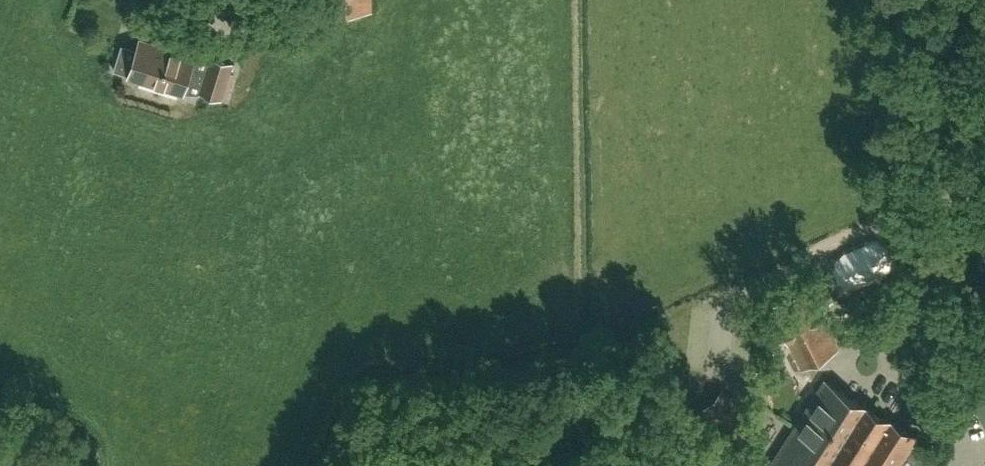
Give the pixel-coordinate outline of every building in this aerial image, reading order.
[(315,13),(373,11),(373,0),(315,0),(315,13)] [(122,43),(118,57),(114,70),(129,75),(128,77),(183,94),(187,80),(203,85),(201,91),(222,98),(232,63),(211,56),(207,71),(192,66),(195,56),(140,39),(137,48),(122,43)] [(808,288),(770,307),(801,368),(839,349),(808,288)] [(918,437),(825,379),(771,465),(934,465),(910,450),(918,437)] [(970,397),(984,424),(984,389),(970,397)]
